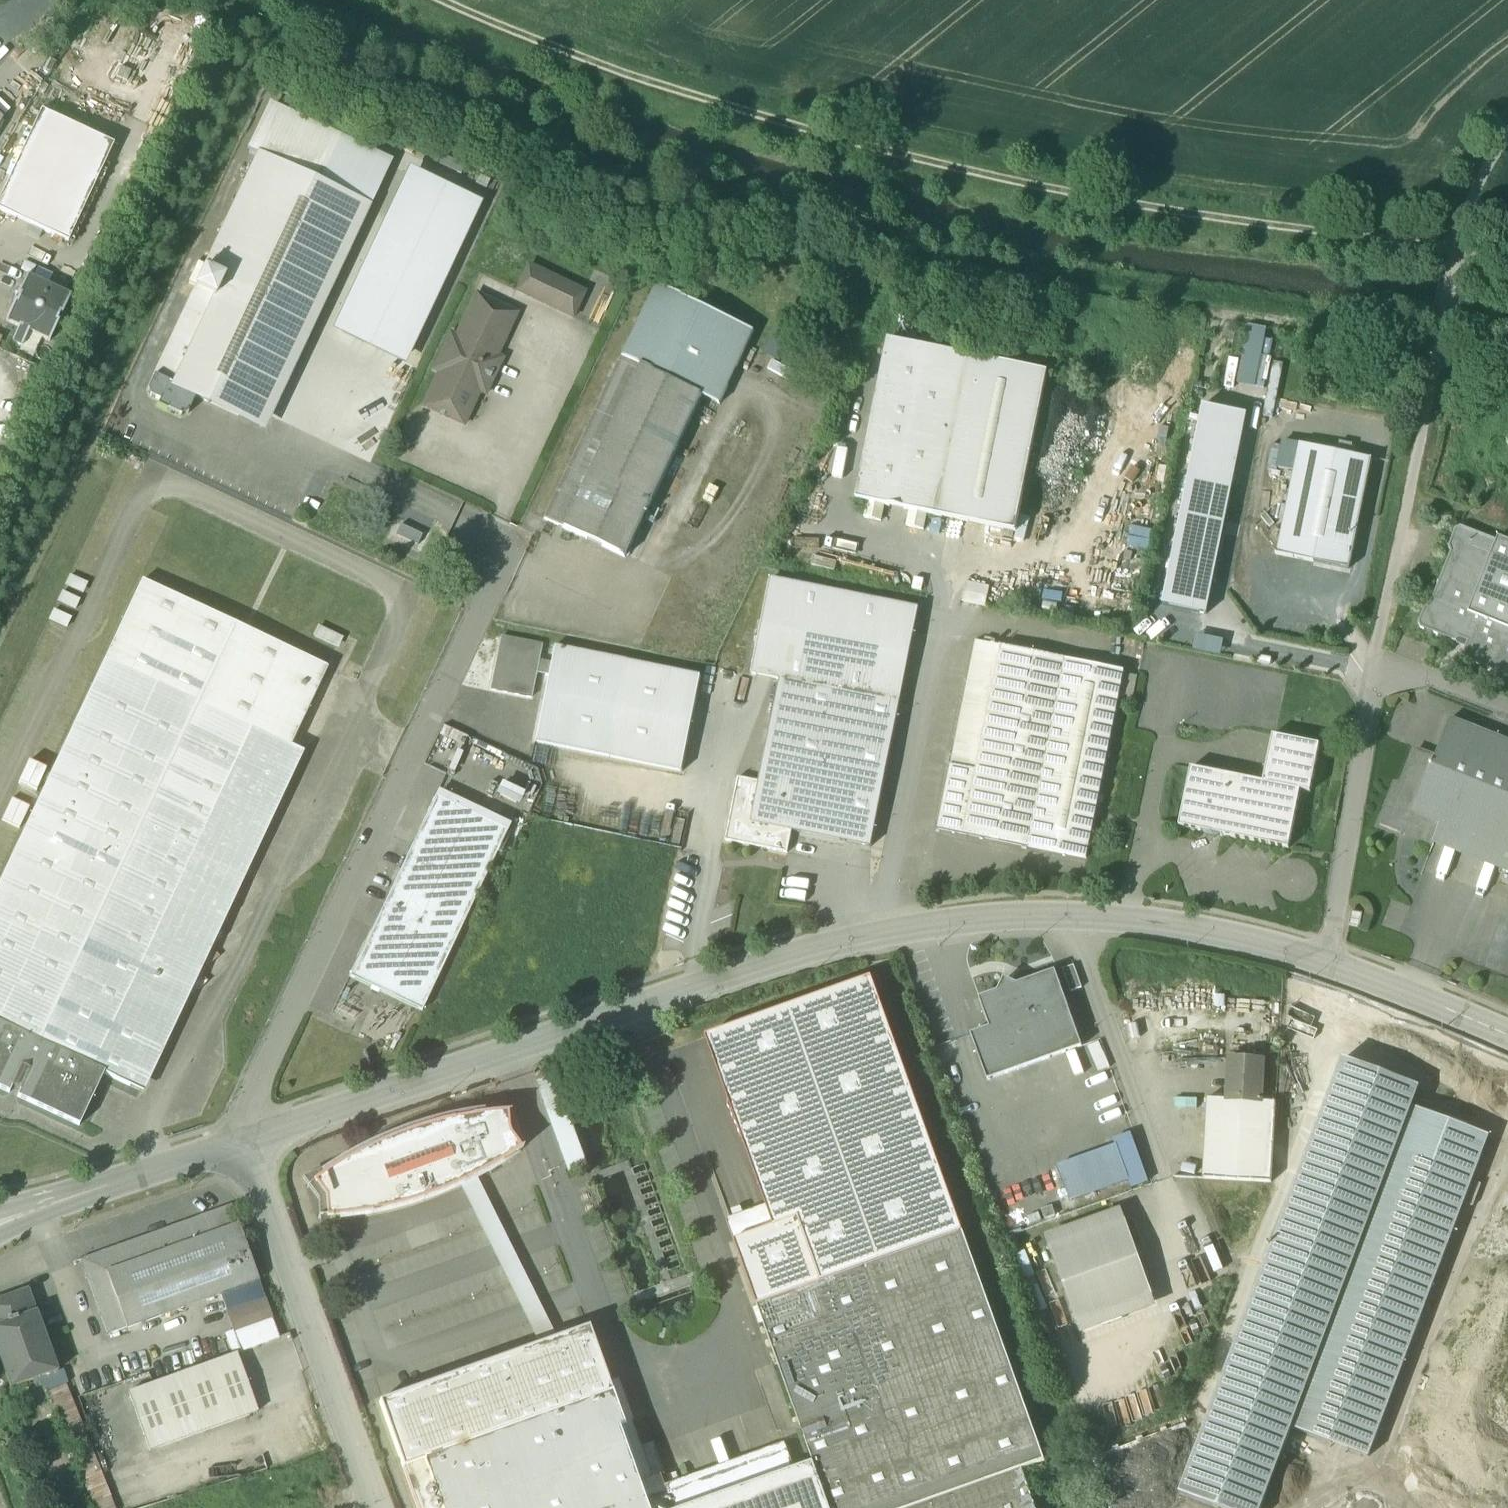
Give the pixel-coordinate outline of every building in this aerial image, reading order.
[(261,155),(372,207),(391,165),(270,108),(250,150),(261,155)] [(41,111),(0,199),(0,211),(68,242),(113,144),(41,111)] [(372,207),(261,155),(157,377),(194,394),(261,426),(267,413),(255,407),(354,203),(370,210),(372,207)] [(334,330),(404,363),(478,204),(407,172),(334,330)] [(354,203),(255,407),(267,413),(261,426),(266,428),(370,210),(354,203)] [(585,293),(528,266),(516,291),(573,318),(585,293)] [(71,296),(27,276),(18,295),(20,296),(17,303),(15,302),(5,321),(19,327),(12,342),(22,347),(29,332),(49,342),(71,296)] [(655,284),(621,357),(702,395),(702,396),(720,404),(754,331),(655,284)] [(516,315),(475,295),(465,317),(506,336),(516,315)] [(506,336),(465,317),(455,338),(449,335),(432,371),(438,373),(422,407),(463,427),(506,336)] [(1271,387),(1272,339),(1266,339),(1266,326),(1243,325),(1241,386),(1271,387)] [(970,357),(889,341),(856,501),(866,503),(883,506),(927,515),(938,517),(970,357)] [(702,395),(621,357),(544,519),(625,558),(702,396),(702,395)] [(1049,373),(970,357),(938,517),(1016,533),(1049,373)] [(194,394),(157,377),(151,389),(154,397),(182,410),(188,407),(194,394)] [(1246,417),(1202,409),(1165,603),(1209,611),(1246,417)] [(1278,469),(1295,473),(1300,446),(1283,443),(1278,469)] [(1339,443),(1337,453),(1350,456),(1352,446),(1339,443)] [(1350,570),(1372,460),(1350,456),(1337,453),(1300,446),(1295,473),(1278,555),(1350,570)] [(883,506),(866,503),(863,519),(880,523),(883,506)] [(927,515),(908,511),(905,528),(923,531),(927,515)] [(1445,568),(1445,567),(1443,572),(1440,582),(1439,582),(1437,586),(1438,586),(1434,596),(1434,595),(1432,600),(1431,604),(1430,604),(1425,606),(1424,610),(1421,620),(1420,619),(1418,623),(1421,628),(1424,630),(1424,629),(1434,633),(1434,634),(1438,635),(1452,640),(1452,641),(1455,642),(1460,640),(1460,639),(1467,642),(1462,655),(1464,660),(1467,661),(1467,660),(1476,664),(1481,666),(1490,669),(1490,670),(1495,672),(1495,671),(1504,675),(1507,677),(1507,629),(1468,613),(1497,541),(1461,526),(1456,529),(1453,536),(1450,546),(1449,545),(1449,547),(1451,552),(1450,553),(1451,554),(1445,568)] [(1498,537),(1497,541),(1468,613),(1507,629),(1507,541),(1498,537)] [(918,609),(770,579),(751,675),(780,680),(900,703),(918,609)] [(326,668),(143,580),(106,659),(289,746),(326,668)] [(541,646),(501,637),(490,690),(531,698),(536,673),(538,662),(541,646)] [(976,642),(951,766),(976,771),(1002,647),(996,646),(996,643),(993,643),(992,645),(976,642)] [(701,677),(553,647),(550,664),(548,676),(534,742),(682,772),(701,677)] [(1065,660),(1002,647),(976,771),(951,766),(939,829),(1028,847),(1065,660)] [(106,659),(0,884),(0,1026),(103,1076),(130,1088),(289,746),(106,659)] [(1124,672),(1065,660),(1028,847),(1087,859),(1124,672)] [(550,664),(538,662),(536,673),(548,676),(550,664)] [(900,703),(780,680),(760,782),(752,822),(791,830),(871,846),(900,703)] [(1417,749),(1401,790),(1396,788),(1382,824),(1434,845),(1442,824),(1507,851),(1507,741),(1451,719),(1436,757),(1417,749)] [(1320,745),(1273,735),(1263,783),(1301,791),(1300,793),(1310,795),(1320,745)] [(1263,783),(1192,768),(1179,827),(1202,832),(1207,838),(1215,839),(1221,836),(1288,850),(1300,793),(1301,791),(1263,783)] [(760,782),(738,778),(726,840),(787,852),(791,830),(752,822),(760,782)] [(508,831),(435,797),(350,978),(422,1012),(508,831)] [(1363,914),(1352,912),(1349,926),(1360,928),(1363,914)] [(1074,966),(1061,970),(1069,992),(1082,987),(1074,966)] [(1055,972),(1016,986),(1002,979),(996,993),(978,1000),(988,1029),(971,1035),(988,1080),(1081,1046),(1055,972)] [(735,1241),(758,1307),(964,1233),(873,979),(709,1037),(777,1226),(735,1241)] [(0,1026),(0,1089),(10,1094),(12,1088),(20,1092),(18,1097),(79,1127),(103,1076),(0,1026)] [(1263,1060),(1231,1058),(1229,1100),(1263,1102),(1263,1099),(1262,1099),(1263,1060)] [(1343,1060),(1180,1495),(1215,1507),(1262,1507),(1292,1429),(1412,1108),(1419,1088),(1343,1060)] [(553,1076),(542,1081),(552,1107),(563,1103),(553,1076)] [(1229,1100),(1209,1099),(1204,1179),(1272,1183),(1276,1103),(1263,1102),(1229,1100)] [(1412,1108),(1292,1429),(1369,1458),(1464,1204),(1473,1181),(1489,1137),(1412,1108)] [(453,1120),(424,1127),(410,1132),(398,1137),(380,1144),(363,1152),(349,1160),(330,1171),(313,1183),(315,1186),(325,1199),(326,1216),(326,1220),(348,1218),(372,1215),(371,1214),(380,1212),(381,1213),(411,1205),(432,1198),(445,1193),(460,1187),(464,1184),(464,1183),(472,1179),(472,1180),(485,1173),(505,1161),(523,1149),(510,1112),(472,1117),(472,1121),(454,1124),(453,1120)] [(550,1121),(566,1167),(584,1161),(568,1115),(550,1121)] [(293,1158),(300,1172),(348,1148),(341,1134),(293,1158)] [(1117,1146),(1079,1160),(1091,1194),(1130,1180),(1117,1146)] [(1079,1160),(1058,1167),(1070,1201),(1091,1194),(1079,1160)] [(556,1339),(476,1179),(472,1180),(464,1184),(460,1187),(538,1345),(556,1339)] [(1482,1185),(1473,1181),(1464,1204),(1473,1207),(1482,1185)] [(231,1205),(99,1253),(127,1328),(259,1280),(231,1205)] [(1053,1206),(1042,1210),(1045,1220),(1056,1216),(1053,1206)] [(1125,1220),(1049,1247),(1076,1323),(1152,1296),(1125,1220)] [(964,1233),(758,1307),(814,1464),(830,1507),(916,1507),(1022,1471),(1043,1463),(964,1233)] [(325,1248),(321,1249),(325,1260),(329,1258),(325,1248)] [(127,1328),(99,1253),(81,1260),(108,1335),(127,1328)] [(29,1293),(0,1304),(0,1362),(10,1389),(40,1378),(57,1372),(29,1293)] [(265,1300),(227,1314),(227,1313),(226,1313),(233,1332),(233,1333),(272,1319),(265,1300)] [(272,1319),(233,1333),(240,1352),(279,1338),(272,1319)] [(538,1345),(379,1402),(403,1469),(423,1461),(423,1460),(611,1393),(588,1328),(556,1339),(538,1345)] [(233,1333),(233,1332),(226,1335),(233,1355),(236,1354),(240,1352),(233,1333)] [(233,1355),(128,1393),(149,1451),(257,1412),(236,1354),(233,1355)] [(57,1372),(40,1378),(45,1392),(66,1384),(61,1370),(57,1372)] [(423,1460),(423,1461),(440,1507),(652,1507),(611,1393),(423,1460)] [(423,1461),(403,1469),(417,1507),(440,1507),(423,1461)] [(692,1507),(830,1507),(814,1464),(692,1507)] [(916,1507),(1036,1507),(1022,1471),(916,1507)]
